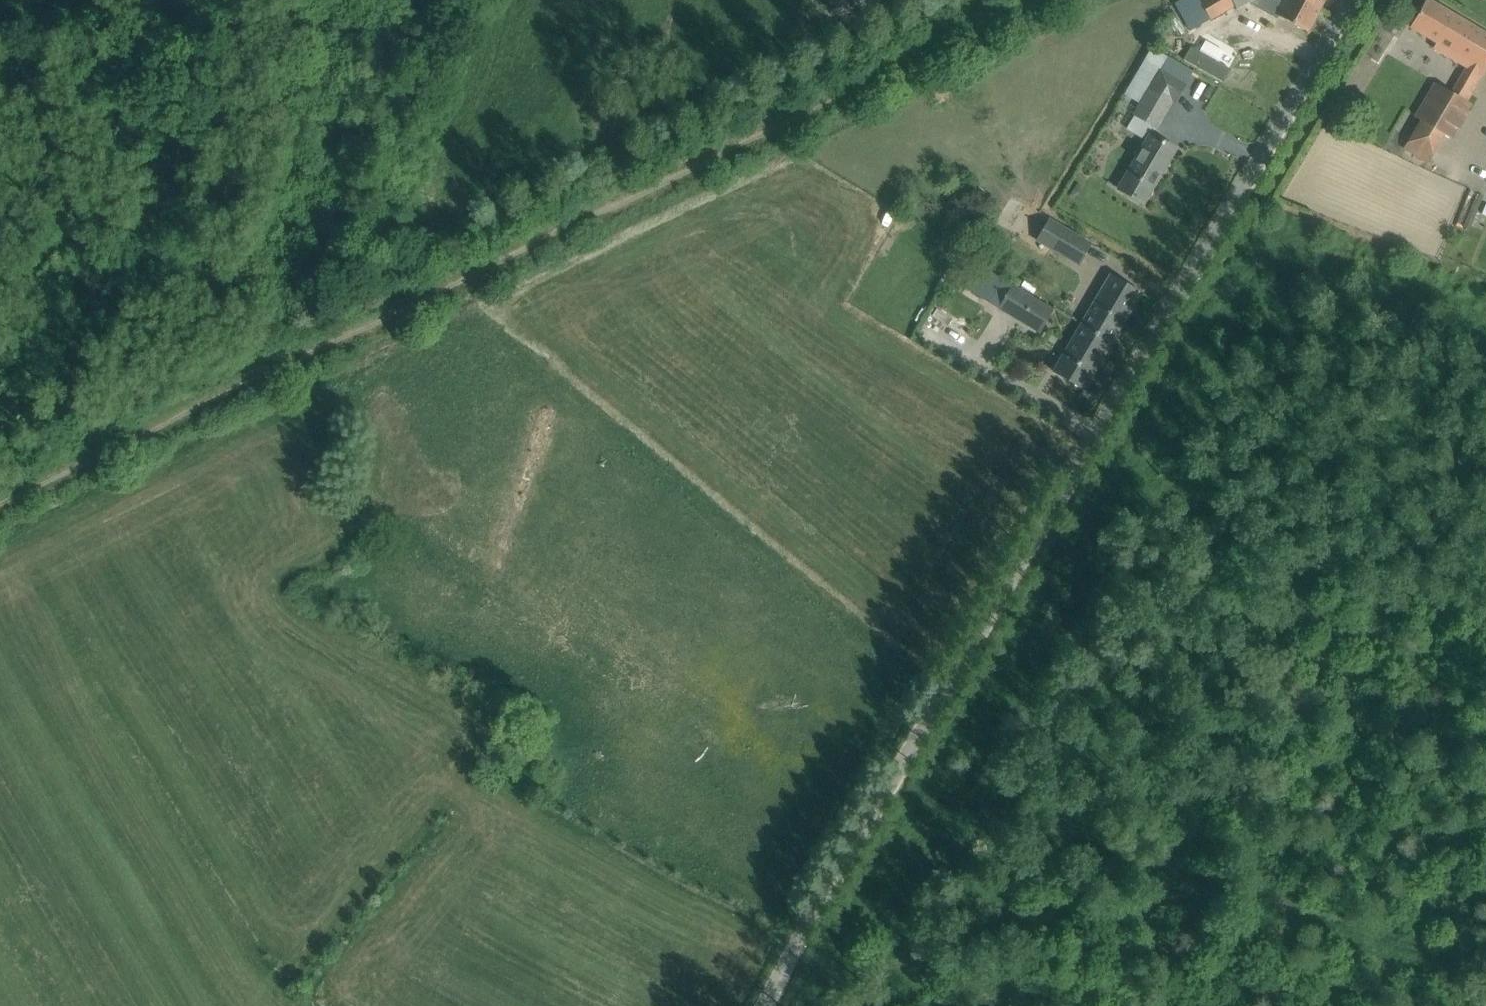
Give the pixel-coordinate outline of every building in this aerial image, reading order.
[(1178,0),(1182,7),(1178,9),(1179,9),(1195,0),(1178,0)] [(1179,9),(1189,28),(1208,16),(1209,19),(1234,5),(1236,9),(1252,0),(1195,0),(1179,9)] [(1319,8),(1305,0),(1272,0),(1281,5),(1276,15),(1307,31),(1319,8)] [(1446,133),(1451,135),(1458,122),(1466,127),(1472,117),(1464,112),(1469,104),(1465,102),(1481,75),(1482,75),(1485,68),(1485,34),(1429,0),(1425,0),(1410,26),(1427,36),(1436,41),(1433,46),(1467,66),(1451,93),(1434,83),(1416,115),(1422,119),(1408,143),(1432,157),(1446,133)] [(1175,101),(1185,85),(1193,71),(1152,46),(1143,60),(1117,105),(1120,106),(1107,127),(1117,133),(1130,112),(1132,113),(1131,114),(1134,116),(1126,128),(1146,140),(1118,188),(1142,203),(1174,148),(1151,134),(1172,100),(1175,101)] [(1036,240),(1078,265),(1090,244),(1048,219),(1036,240)] [(979,248),(974,256),(983,261),(988,253),(979,248)] [(1082,322),(1112,340),(1141,291),(1111,273),(1082,322)] [(998,307),(1039,332),(1053,309),(1012,284),(998,307)] [(1083,388),(1112,340),(1082,322),(1053,371),(1083,388)]
